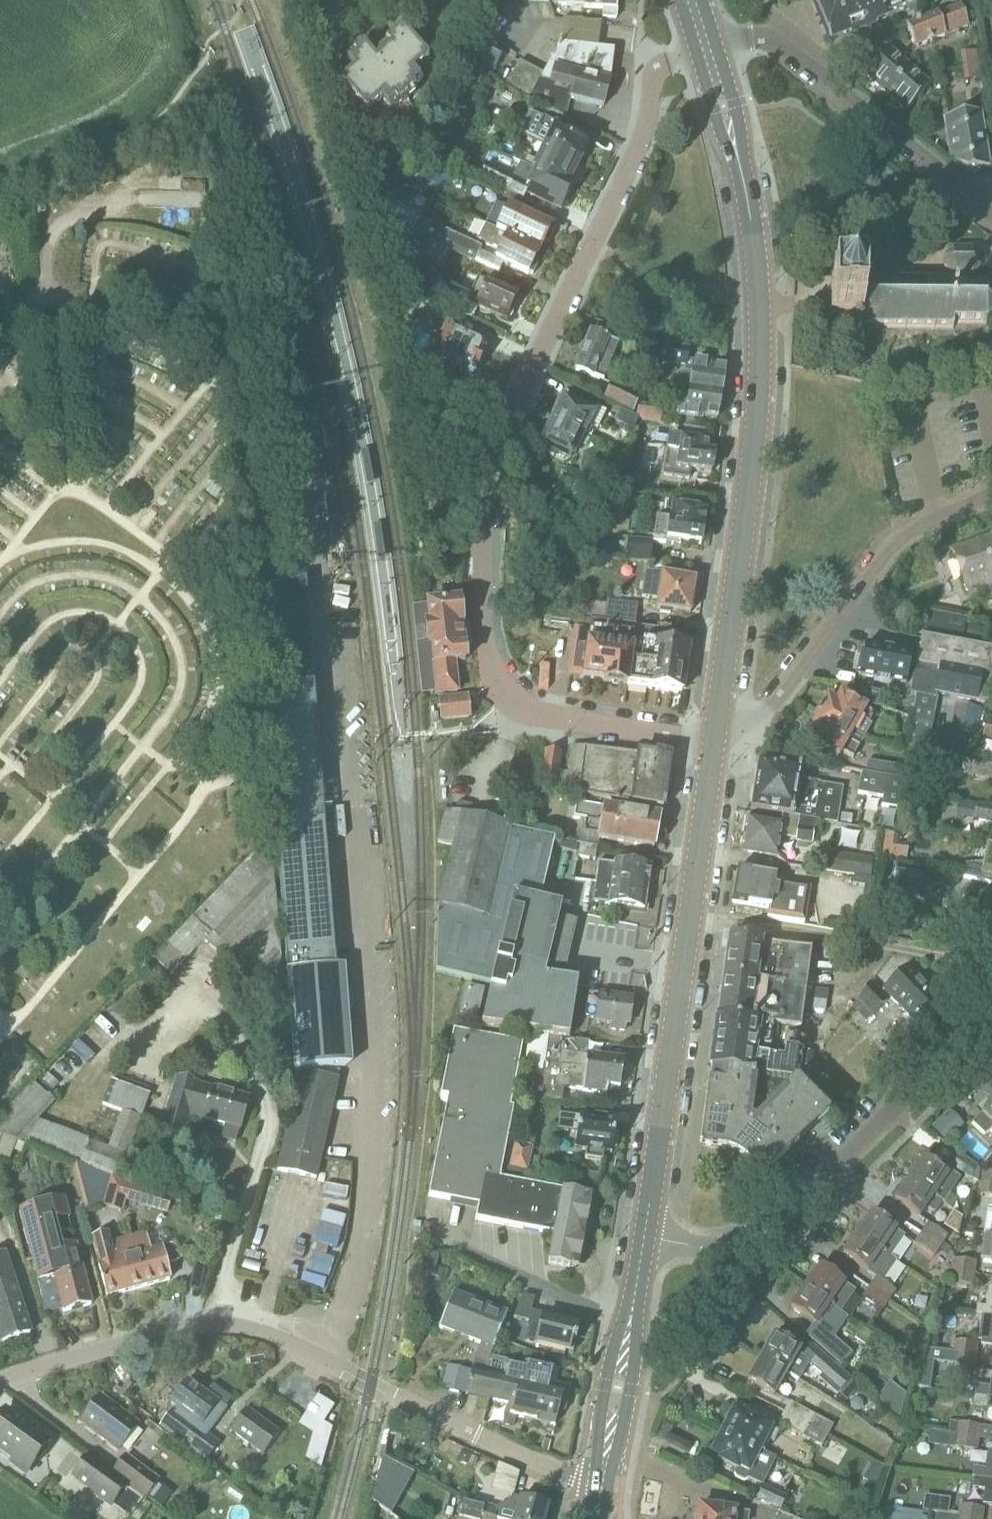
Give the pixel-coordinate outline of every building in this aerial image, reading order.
[(548,2),(562,3),(562,6),(568,6),(567,10),(603,12),(603,18),(616,19),(617,0),(548,0),(548,2)] [(919,0),(814,0),(830,38),(849,30),(851,34),(877,24),(875,18),(919,0)] [(961,5),(907,26),(915,47),(970,26),(961,5)] [(347,61),(355,70),(339,84),(365,114),(381,101),(390,111),(421,84),(413,74),(428,61),(401,30),(385,44),(386,46),(373,58),(363,47),(347,61)] [(467,53),(496,68),(505,52),(494,46),(497,41),(479,32),(467,53)] [(566,117),(571,99),(603,108),(610,83),(614,51),(560,44),(559,54),(544,75),(530,99),(566,117)] [(900,77),(908,67),(888,49),(865,75),(886,94),(901,78),(900,77)] [(963,68),(976,66),(975,55),(962,57),(963,68)] [(530,99),(544,75),(519,63),(511,79),(504,76),(500,84),(507,87),(530,99)] [(978,77),(976,66),(963,68),(964,78),(978,77)] [(929,85),(908,67),(900,77),(901,78),(886,94),(906,111),(929,85)] [(944,118),(948,146),(951,160),(968,172),(972,171),(973,174),(979,173),(978,170),(990,168),(980,112),(944,118)] [(589,142),(543,119),(538,129),(552,136),(547,147),(579,162),(581,158),(584,157),(588,149),(587,146),(589,142)] [(513,161),(523,165),(530,151),(520,147),(513,161)] [(579,162),(547,147),(536,170),(537,172),(572,189),(573,188),(567,185),(573,174),(576,173),(579,167),(578,164),(579,162)] [(513,184),(562,209),(564,205),(568,204),(572,196),(571,192),(572,189),(537,172),(532,183),(517,175),(513,184)] [(393,193),(397,185),(387,181),(382,191),(389,194),(393,193)] [(551,227),(519,212),(507,207),(496,230),(539,251),(544,241),(548,242),(554,231),(550,230),(551,227)] [(373,213),(365,230),(420,256),(416,264),(435,273),(447,249),(415,233),(373,213)] [(415,233),(447,249),(472,262),(479,247),(422,220),(415,233)] [(496,230),(484,225),(477,240),(499,251),(495,259),(528,274),(529,272),(533,274),(538,263),(535,261),(539,251),(496,230)] [(853,287),(828,287),(828,320),(853,320),(853,325),(855,327),(954,329),(954,323),(985,323),(991,318),(991,294),(987,290),(970,289),(970,276),(973,276),(981,269),(981,257),(973,249),(953,249),(944,256),(943,268),(952,276),(952,284),(857,282),(853,285),(853,287)] [(478,277),(467,301),(508,319),(514,306),(517,308),(521,299),(517,298),(519,295),(478,277)] [(453,308),(460,292),(435,280),(427,295),(453,308)] [(675,292),(668,292),(668,297),(657,297),(657,300),(668,300),(668,304),(674,304),(674,301),(686,301),(686,298),(674,298),(675,292)] [(480,342),(453,329),(446,325),(426,363),(454,377),(456,371),(464,375),(465,379),(473,377),(471,372),(482,351),(480,342)] [(577,370),(605,381),(620,344),(592,332),(577,370)] [(685,372),(692,373),(690,389),(722,394),(722,391),(724,390),(725,384),(723,382),(725,370),(711,367),(711,364),(687,360),(688,349),(658,345),(655,361),(686,365),(685,372)] [(605,399),(633,414),(641,397),(613,383),(605,399)] [(690,389),(688,404),(678,402),(675,417),(703,422),(703,418),(717,420),(720,407),(722,406),(723,400),(721,398),(722,394),(690,389)] [(579,406),(566,399),(564,402),(561,400),(556,411),(558,413),(554,422),(583,436),(598,406),(582,398),(579,406)] [(641,402),(637,418),(639,419),(639,421),(659,424),(662,406),(641,402)] [(639,419),(637,418),(621,410),(616,422),(634,431),(639,421),(639,419)] [(542,440),(545,441),(541,449),(555,456),(557,451),(572,459),(583,436),(554,422),(550,430),(547,428),(542,440)] [(711,443),(679,438),(669,437),(663,476),(690,480),(692,469),(711,472),(711,469),(713,469),(716,468),(716,461),(714,459),(713,459),(714,454),(710,453),(711,443)] [(628,474),(626,488),(647,491),(649,477),(628,474)] [(681,546),(681,542),(701,545),(701,543),(705,540),(705,534),(703,530),(706,512),(677,508),(677,511),(672,511),(671,519),(657,517),(653,542),(681,546)] [(954,548),(953,551),(966,588),(970,591),(991,583),(991,535),(954,548)] [(631,542),(627,563),(651,566),(654,546),(631,542)] [(646,574),(643,597),(658,599),(657,610),(661,610),(660,613),(671,615),(671,612),(690,614),(691,611),(694,608),(694,603),(692,600),(695,581),(654,575),(646,574)] [(607,601),(607,605),(580,601),(577,618),(579,618),(634,627),(637,606),(607,601)] [(428,606),(430,627),(424,627),(427,646),(431,646),(437,696),(458,693),(454,663),(465,662),(459,602),(428,606)] [(565,614),(528,608),(526,620),(518,619),(515,639),(529,641),(527,653),(547,656),(550,636),(562,638),(565,614)] [(928,613),(923,637),(961,645),(966,621),(928,613)] [(634,627),(579,618),(579,620),(571,619),(569,628),(575,629),(568,675),(581,677),(581,678),(604,682),(603,683),(626,687),(627,686),(630,662),(635,628),(634,627)] [(983,644),(986,629),(968,626),(965,641),(983,644)] [(635,628),(630,662),(685,670),(688,647),(669,644),(667,640),(660,640),(656,643),(655,643),(657,630),(637,628),(635,628)] [(911,694),(916,695),(935,699),(936,699),(937,694),(987,704),(991,679),(991,652),(961,645),(923,637),(911,694)] [(907,683),(912,654),(865,645),(864,648),(860,647),(856,671),(860,671),(859,674),(907,683)] [(685,670),(630,662),(627,686),(682,694),(685,670)] [(313,683),(266,686),(274,795),(295,1068),(342,1065),(333,952),(313,683)] [(877,708),(880,693),(860,689),(859,700),(877,708)] [(820,711),(819,711),(854,731),(865,738),(872,726),(869,723),(875,713),(842,694),(837,703),(829,698),(821,711),(820,711)] [(915,700),(914,709),(935,713),(937,705),(938,699),(936,699),(935,699),(916,695),(915,700)] [(442,720),(469,717),(467,698),(440,701),(442,720)] [(854,731),(819,711),(810,728),(819,733),(813,744),(838,759),(843,752),(852,757),(859,745),(849,739),(854,731)] [(982,738),(991,740),(991,723),(984,722),(982,738)] [(585,748),(571,745),(565,789),(578,792),(663,809),(670,759),(639,754),(638,755),(585,748)] [(545,751),(542,778),(558,780),(562,753),(545,751)] [(967,775),(991,780),(991,765),(969,761),(967,775)] [(759,765),(755,787),(841,800),(843,788),(799,781),(801,771),(759,765)] [(883,776),(883,777),(905,781),(907,781),(909,769),(885,765),(883,776)] [(901,810),(905,781),(883,777),(862,773),(861,779),(858,795),(883,799),(881,807),(901,810)] [(227,814),(261,811),(259,787),(225,790),(227,814)] [(800,819),(819,822),(838,824),(841,800),(755,787),(751,811),(800,818),(800,819)] [(529,797),(510,794),(506,819),(525,822),(529,797)] [(978,802),(975,820),(991,823),(991,805),(978,802)] [(659,817),(647,815),(577,803),(575,818),(587,820),(585,832),(600,835),(600,837),(654,847),(659,817)] [(436,972),(461,978),(487,984),(508,895),(550,905),(553,891),(544,889),(555,841),(510,829),(511,826),(445,810),(436,841),(453,845),(452,846),(437,906),(438,906),(436,972)] [(839,822),(851,824),(852,816),(840,814),(839,822)] [(742,834),(745,835),(744,839),(742,841),(741,846),(744,850),(776,855),(781,825),(765,822),(766,820),(745,817),(742,834)] [(800,819),(798,829),(796,841),(813,844),(814,832),(818,832),(819,822),(800,819)] [(203,941),(219,956),(220,954),(282,980),(271,843),(264,841),(153,958),(171,975),(203,941)] [(989,842),(984,862),(967,864),(964,876),(991,882),(991,842),(989,842)] [(597,848),(581,845),(579,858),(595,860),(597,848)] [(822,851),(820,869),(871,876),(873,859),(822,851)] [(599,862),(596,882),(647,890),(650,868),(615,863),(615,864),(599,862)] [(898,864),(896,877),(922,882),(925,869),(898,864)] [(776,877),(737,870),(732,902),(769,908),(767,917),(804,923),(810,888),(776,882),(777,877),(776,877)] [(855,877),(854,885),(865,886),(862,908),(866,922),(868,922),(875,880),(855,877)] [(647,890),(596,882),(593,900),(608,902),(608,905),(644,910),(647,890)] [(984,892),(981,895),(974,889),(965,900),(948,919),(976,944),(985,933),(991,939),(991,899),(984,892)] [(569,1039),(574,1011),(576,995),(578,984),(546,979),(564,908),(550,905),(508,895),(487,984),(492,985),(482,1027),(569,1039)] [(918,923),(927,934),(936,925),(927,915),(918,923)] [(759,1022),(801,1028),(812,948),(729,937),(718,1016),(759,1022)] [(942,1001),(920,978),(908,965),(885,989),(918,1024),(942,1001)] [(859,1001),(874,1015),(874,1016),(889,1001),(872,983),(856,999),(859,1001)] [(460,1015),(477,1018),(483,990),(466,986),(460,1015)] [(806,1006),(826,1009),(828,990),(808,987),(806,1006)] [(587,995),(585,1014),(584,1019),(594,1020),(594,1022),(611,1025),(610,1031),(625,1033),(626,1026),(628,1027),(629,1020),(634,1018),(635,1012),(631,1008),(632,999),(598,995),(597,997),(587,995)] [(718,1016),(715,1038),(770,1046),(772,1037),(757,1034),(759,1022),(718,1016)] [(592,1196),(572,1192),(500,1179),(513,1108),(510,1107),(522,1043),(452,1030),(440,1096),(447,1097),(428,1197),(478,1206),(475,1220),(554,1235),(549,1263),(573,1268),(579,1264),(580,1261),(584,1239),(586,1225),(587,1225),(591,1204),(590,1204),(592,1196)] [(788,1035),(786,1046),(802,1049),(803,1038),(788,1035)] [(589,1044),(564,1041),(528,1037),(523,1078),(534,1080),(531,1101),(562,1105),(564,1088),(582,1090),(582,1092),(606,1095),(607,1086),(620,1088),(624,1061),(587,1056),(589,1044)] [(770,1046),(715,1038),(711,1066),(715,1067),(715,1069),(796,1081),(802,1049),(786,1046),(784,1058),(754,1054),(755,1044),(770,1047),(770,1046)] [(235,1056),(221,1051),(216,1066),(230,1071),(235,1056)] [(801,1068),(812,1069),(815,1053),(803,1052),(801,1068)] [(796,1081),(715,1069),(713,1083),(708,1083),(708,1085),(711,1085),(703,1144),(726,1148),(732,1151),(730,1154),(740,1158),(741,1155),(747,1158),(763,1174),(824,1112),(828,1116),(829,1114),(797,1084),(795,1084),(796,1081)] [(980,1078),(986,1084),(991,1077),(991,1075),(987,1070),(980,1078)] [(338,1080),(298,1072),(277,1170),(316,1179),(338,1080)] [(176,1078),(169,1104),(161,1133),(182,1139),(188,1116),(227,1127),(224,1135),(237,1139),(248,1099),(176,1078)] [(0,1117),(0,1135),(18,1140),(27,1144),(96,1170),(110,1175),(118,1178),(149,1097),(149,1095),(110,1080),(102,1104),(122,1112),(109,1147),(41,1122),(38,1121),(54,1103),(51,1101),(58,1094),(44,1082),(38,1088),(32,1083),(7,1110),(0,1117)] [(974,1121),(986,1132),(991,1126),(991,1102),(974,1121)] [(956,1118),(949,1110),(931,1128),(938,1136),(956,1118)] [(616,1122),(561,1113),(558,1130),(578,1133),(576,1146),(587,1148),(585,1158),(602,1161),(604,1151),(612,1152),(612,1148),(616,1149),(618,1136),(614,1136),(616,1122)] [(528,1173),(533,1147),(515,1143),(509,1169),(528,1173)] [(981,1172),(976,1169),(977,1167),(958,1153),(950,1165),(970,1178),(979,1184),(980,1182),(980,1181),(981,1172)] [(923,1157),(909,1178),(942,1201),(934,1195),(948,1174),(923,1157)] [(981,1172),(980,1181),(991,1183),(991,1170),(982,1169),(981,1172)] [(600,1175),(587,1173),(584,1187),(597,1190),(600,1175)] [(110,1175),(102,1206),(123,1212),(126,1201),(146,1207),(150,1190),(118,1179),(118,1178),(110,1175)] [(897,1186),(893,1191),(893,1195),(896,1197),(895,1198),(920,1215),(926,1205),(935,1212),(942,1201),(909,1178),(903,1187),(901,1185),(897,1186)] [(980,1182),(978,1193),(991,1195),(991,1183),(980,1181),(980,1182)] [(38,1206),(19,1211),(45,1311),(62,1307),(63,1312),(91,1305),(76,1245),(58,1250),(51,1223),(69,1218),(63,1199),(47,1203),(46,1198),(37,1201),(38,1206)] [(858,1232),(892,1255),(905,1236),(871,1213),(858,1232)] [(949,1236),(929,1222),(922,1232),(942,1246),(947,1249),(951,1240),(947,1238),(949,1236)] [(892,1255),(858,1232),(844,1254),(877,1277),(870,1288),(889,1301),(896,1290),(882,1281),(897,1260),(891,1256),(892,1255)] [(942,1246),(922,1232),(915,1242),(935,1256),(942,1246)] [(173,1244),(161,1247),(150,1250),(146,1236),(140,1235),(110,1243),(107,1234),(91,1238),(106,1296),(170,1279),(165,1263),(177,1260),(173,1244)] [(0,1255),(0,1342),(2,1342),(30,1333),(5,1254),(0,1255)] [(951,1271),(975,1273),(976,1261),(952,1259),(951,1271)] [(820,1267),(806,1288),(830,1305),(840,1312),(855,1292),(844,1284),(820,1267)] [(975,1273),(951,1271),(949,1283),(974,1285),(975,1273)] [(987,1308),(977,1306),(976,1314),(991,1316),(991,1287),(990,1287),(987,1308)] [(806,1288),(792,1308),(808,1319),(814,1323),(805,1336),(841,1367),(852,1354),(834,1338),(848,1318),(840,1312),(830,1305),(806,1288)] [(889,1301),(870,1288),(863,1297),(883,1310),(889,1301)] [(484,1371),(485,1371),(508,1314),(454,1292),(440,1327),(481,1344),(476,1358),(472,1369),(473,1369),(484,1372),(484,1371)] [(542,1318),(543,1314),(531,1311),(534,1297),(523,1294),(514,1317),(529,1321),(528,1326),(540,1329),(537,1343),(573,1352),(579,1327),(542,1318)] [(976,1314),(983,1316),(979,1340),(982,1340),(982,1344),(991,1346),(991,1316),(976,1314)] [(800,1380),(808,1364),(802,1358),(797,1353),(799,1350),(774,1335),(761,1358),(787,1372),(800,1380)] [(980,1344),(959,1341),(957,1353),(979,1356),(980,1344)] [(925,1342),(924,1352),(933,1354),(934,1344),(925,1342)] [(838,1396),(852,1380),(813,1345),(802,1358),(808,1364),(821,1376),(818,1379),(838,1396)] [(979,1356),(957,1353),(956,1365),(977,1368),(979,1356)] [(787,1372),(761,1358),(749,1380),(774,1395),(787,1372)] [(484,1371),(484,1372),(511,1378),(569,1391),(570,1391),(554,1387),(557,1371),(523,1363),(523,1364),(510,1361),(506,1376),(485,1371),(484,1371)] [(447,1363),(442,1388),(463,1393),(509,1403),(504,1424),(513,1427),(515,1416),(524,1418),(525,1421),(531,1422),(534,1420),(540,1422),(542,1425),(546,1426),(550,1424),(555,1425),(560,1404),(566,1406),(569,1391),(511,1378),(484,1372),(473,1369),(472,1369),(447,1363)] [(975,1397),(991,1399),(991,1374),(988,1398),(975,1396),(975,1397)] [(178,1408),(164,1427),(186,1443),(208,1460),(221,1443),(210,1435),(220,1422),(229,1409),(191,1380),(173,1404),(178,1408)] [(80,1422),(118,1450),(137,1424),(99,1395),(80,1422)] [(973,1407),(991,1410),(991,1399),(975,1397),(973,1407)] [(790,1401),(785,1412),(810,1426),(816,1414),(790,1401)] [(764,1453),(771,1440),(775,1442),(780,1432),(763,1422),(764,1421),(745,1412),(744,1414),(735,1409),(732,1415),(728,1415),(723,1424),(726,1428),(723,1432),(764,1453)] [(280,1434),(248,1410),(232,1431),(265,1455),(280,1434)] [(810,1426),(785,1412),(779,1423),(823,1445),(833,1423),(816,1414),(810,1426)] [(0,1418),(0,1448),(13,1457),(10,1461),(25,1472),(46,1444),(4,1413),(0,1418)] [(307,1413),(299,1425),(313,1434),(309,1447),(324,1457),(332,1430),(324,1424),(307,1413)] [(944,1432),(944,1433),(968,1437),(970,1425),(950,1422),(948,1433),(944,1432)] [(667,1440),(673,1429),(661,1423),(656,1434),(667,1440)] [(764,1453),(723,1432),(722,1435),(718,1435),(713,1445),(714,1449),(712,1452),(721,1457),(720,1460),(737,1468),(734,1473),(735,1478),(744,1482),(748,1480),(758,1485),(752,1497),(780,1512),(787,1498),(763,1486),(776,1459),(764,1453)] [(968,1437),(944,1433),(942,1445),(967,1448),(968,1437)] [(988,1451),(985,1470),(973,1468),(972,1478),(991,1481),(991,1452),(988,1451)] [(463,1452),(459,1461),(468,1465),(472,1456),(463,1452)] [(115,1477),(115,1478),(86,1457),(72,1477),(113,1507),(128,1487),(115,1477)] [(146,1500),(147,1499),(161,1509),(172,1494),(158,1484),(160,1482),(129,1458),(115,1477),(128,1487),(146,1500)] [(868,1497),(874,1486),(867,1482),(861,1493),(868,1497)] [(550,1505),(514,1496),(511,1508),(518,1510),(515,1518),(546,1518),(550,1505)] [(948,1514),(950,1499),(925,1496),(923,1511),(948,1514)] [(462,1498),(459,1509),(494,1518),(497,1506),(462,1498)] [(748,1513),(699,1506),(697,1516),(695,1515),(694,1518),(747,1518),(748,1513)] [(958,1518),(970,1518),(982,1518),(983,1509),(959,1506),(958,1518)] [(459,1509),(456,1518),(494,1518),(459,1509)] [(903,1509),(899,1518),(906,1518),(909,1510),(903,1509)]
